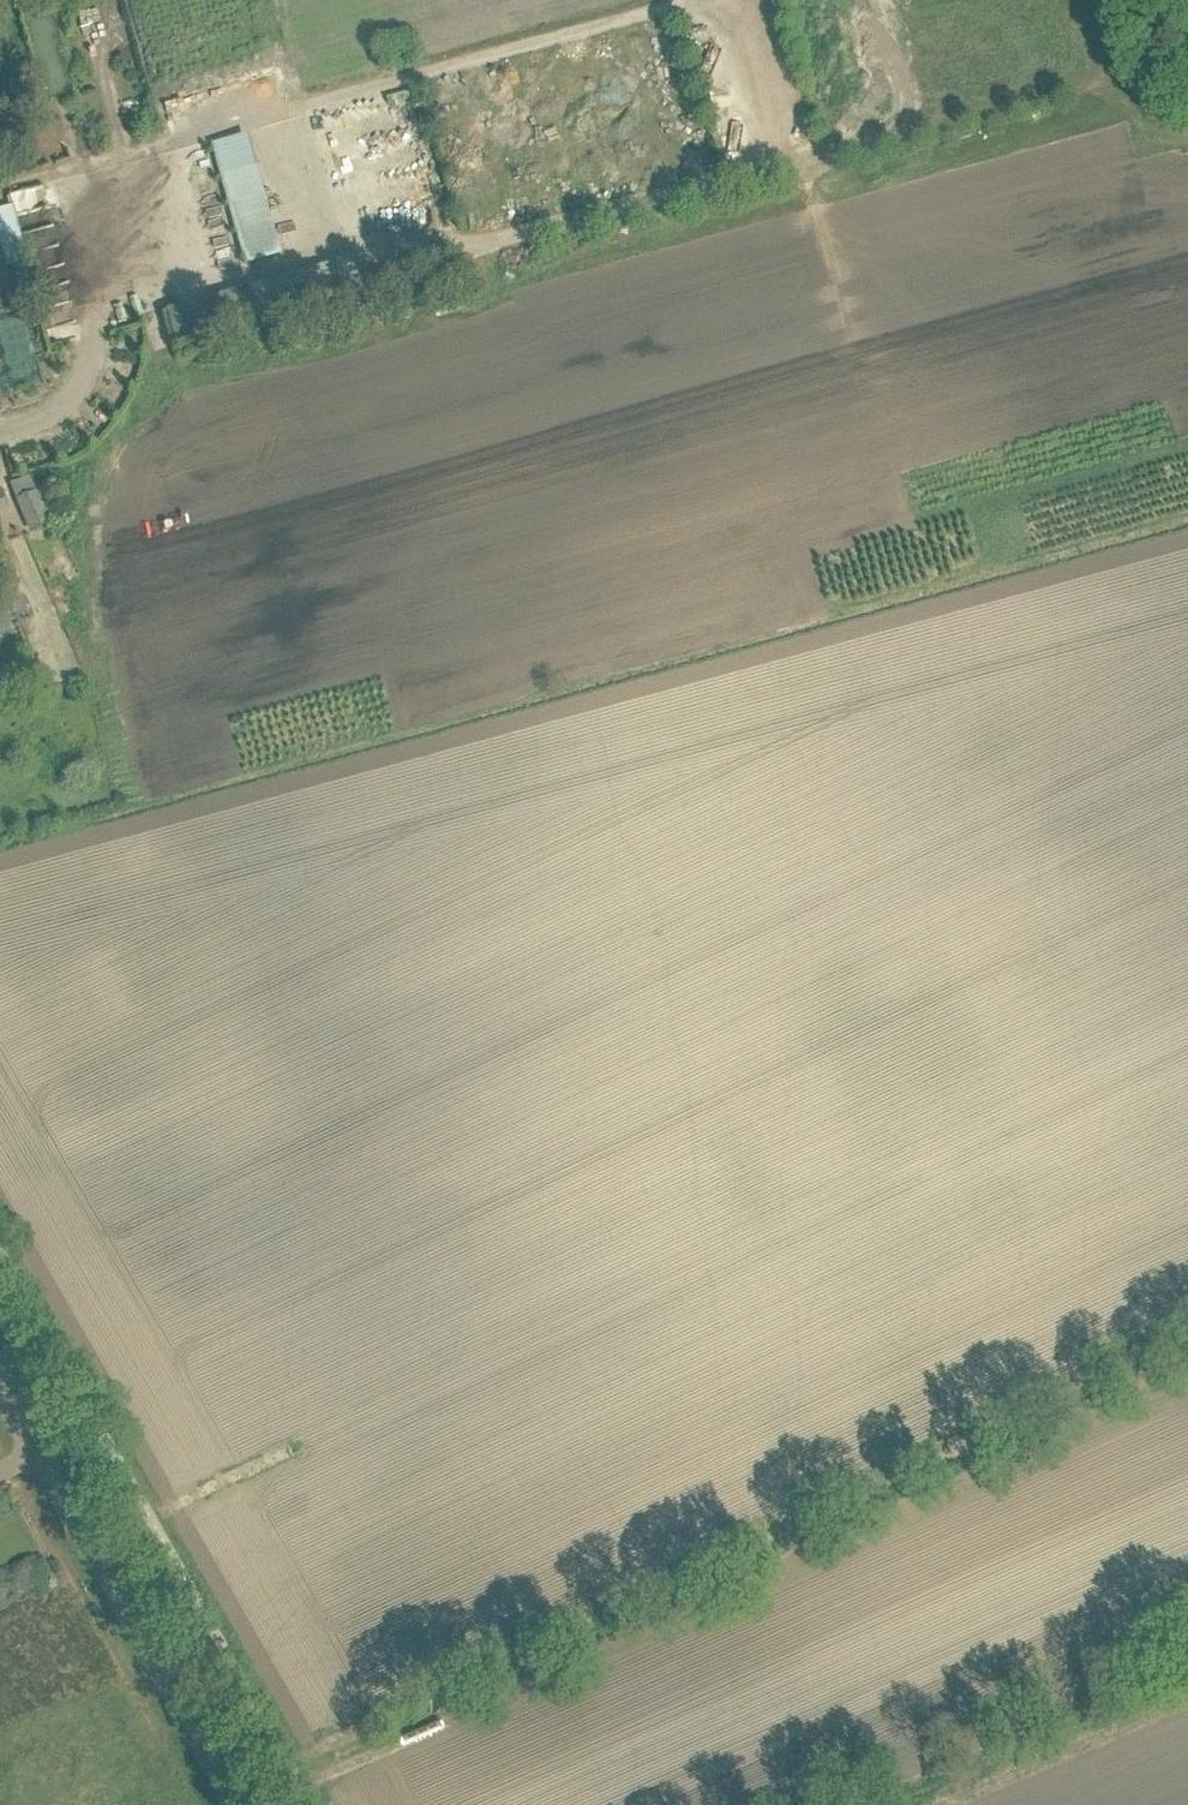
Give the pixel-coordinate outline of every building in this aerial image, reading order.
[(704,12),(700,22),(724,33),(729,22),(704,12)] [(276,259),(242,138),(213,146),(246,267),(276,259)] [(466,139),(450,143),(455,163),(470,159),(466,139)] [(24,208),(54,201),(49,180),(19,187),(24,208)] [(12,207),(0,210),(0,251),(5,271),(27,265),(12,207)] [(173,312),(166,314),(174,342),(257,319),(260,329),(362,300),(361,297),(354,271),(351,262),(173,312)] [(33,317),(12,318),(13,351),(18,351),(18,364),(35,364),(33,317)] [(14,500),(7,483),(0,486),(0,506),(14,500)] [(52,486),(23,497),(35,527),(64,515),(52,486)]
